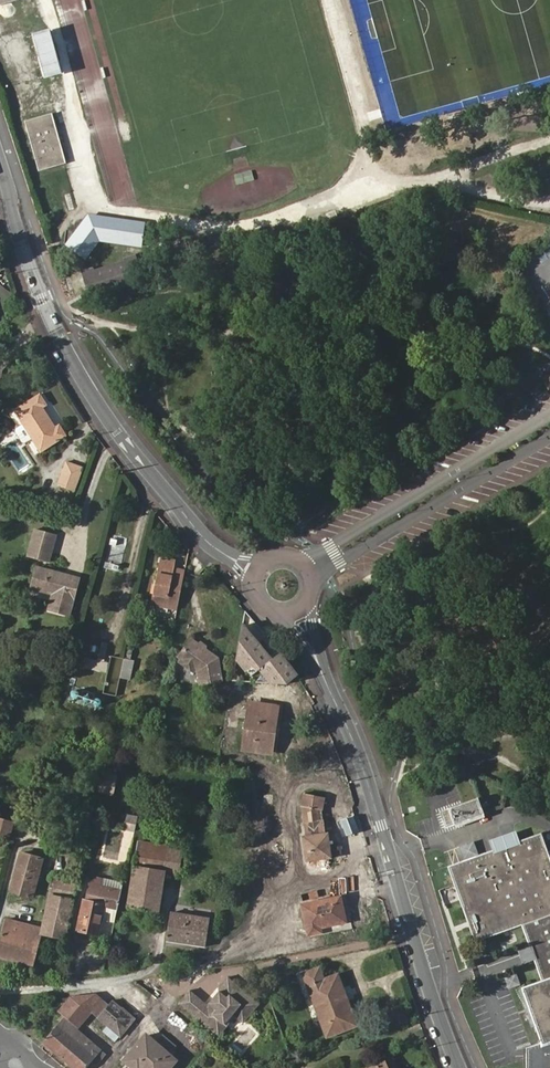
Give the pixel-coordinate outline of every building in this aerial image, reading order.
[(11,10),(10,3),(0,5),(0,12),(11,10)] [(51,27),(32,33),(45,79),(63,74),(51,27)] [(50,118),(28,124),(40,166),(62,160),(50,118)] [(306,163),(296,166),(300,183),(310,181),(306,163)] [(67,173),(72,189),(79,187),(75,171),(67,173)] [(88,215),(65,244),(86,260),(100,242),(140,248),(144,223),(88,215)] [(130,272),(140,269),(136,257),(134,252),(122,256),(124,261),(94,271),(93,265),(80,270),(86,289),(98,285),(100,292),(133,280),(130,272)] [(143,277),(140,269),(130,272),(133,280),(143,277)] [(88,296),(100,292),(98,285),(86,289),(88,296)] [(12,412),(19,422),(22,421),(33,438),(30,440),(39,453),(66,435),(59,424),(55,427),(42,407),(46,405),(39,395),(12,412)] [(22,421),(19,422),(30,440),(33,438),(22,421)] [(74,491),(82,468),(66,462),(58,485),(74,491)] [(48,562),(55,534),(36,528),(28,556),(48,562)] [(125,539),(110,537),(105,568),(121,571),(125,539)] [(178,606),(185,568),(174,566),(175,559),(158,556),(150,600),(178,606)] [(47,610),(69,616),(79,579),(37,567),(31,588),(52,594),(47,610)] [(286,660),(245,612),(237,660),(256,684),(289,686),(298,678),(286,660)] [(205,644),(200,640),(194,635),(182,653),(183,654),(183,659),(190,664),(195,662),(196,663),(198,680),(220,679),(218,654),(205,644)] [(130,679),(134,662),(126,659),(122,678),(130,679)] [(106,672),(107,664),(88,660),(86,668),(106,672)] [(245,683),(235,670),(233,682),(234,682),(244,683),(245,683)] [(75,689),(70,700),(99,711),(103,699),(75,689)] [(278,710),(250,706),(243,749),(272,754),(278,710)] [(118,768),(103,764),(100,779),(115,782),(118,768)] [(426,788),(430,809),(458,804),(454,783),(426,788)] [(301,795),(299,806),(307,808),(310,823),(302,824),(304,836),(302,836),(305,860),(308,860),(310,875),(330,871),(328,857),(331,856),(329,848),(325,848),(324,842),(328,841),(327,832),(326,833),(324,820),(322,820),(320,811),(323,798),(301,795)] [(478,798),(440,811),(446,828),(483,814),(478,798)] [(268,801),(260,801),(260,811),(269,811),(268,801)] [(307,808),(299,806),(302,824),(310,823),(307,808)] [(126,814),(125,828),(136,829),(137,815),(126,814)] [(13,822),(0,819),(0,835),(2,835),(4,826),(11,828),(13,822)] [(522,925),(541,981),(522,987),(541,1040),(525,1046),(527,1067),(549,1067),(549,858),(541,833),(448,865),(475,941),(522,925)] [(135,869),(164,874),(178,876),(182,853),(173,852),(168,850),(168,848),(139,844),(135,869)] [(21,854),(10,893),(31,898),(41,859),(21,854)] [(158,911),(164,874),(135,869),(129,907),(158,911)] [(65,940),(77,884),(55,880),(43,930),(38,929),(6,920),(0,940),(0,955),(34,964),(42,935),(65,940)] [(114,923),(117,910),(121,892),(90,885),(87,900),(84,900),(77,930),(99,935),(102,920),(114,923)] [(321,935),(320,928),(344,923),(339,901),(301,909),(307,939),(321,935)] [(171,914),(166,941),(205,947),(209,920),(171,914)] [(328,1036),(357,1025),(338,976),(324,981),(320,970),(305,975),(328,1036)] [(505,977),(509,988),(521,985),(518,973),(505,977)] [(179,1003),(210,1028),(218,1018),(224,1023),(232,1013),(242,1022),(258,1002),(226,976),(218,987),(218,990),(220,992),(215,998),(213,996),(207,1004),(189,990),(179,1003)] [(97,996),(72,997),(60,1011),(67,1018),(46,1043),(75,1067),(85,1067),(101,1050),(90,1041),(101,1027),(89,1017),(93,1011),(120,1035),(134,1019),(113,1001),(109,1006),(97,996)] [(386,1011),(392,1027),(407,1021),(401,1005),(386,1011)] [(158,1045),(147,1035),(126,1061),(134,1067),(169,1067),(176,1060),(167,1053),(158,1045)] [(164,1038),(158,1045),(167,1053),(173,1046),(164,1038)] [(393,1056),(383,1060),(384,1062),(369,1067),(398,1067),(393,1056)]
